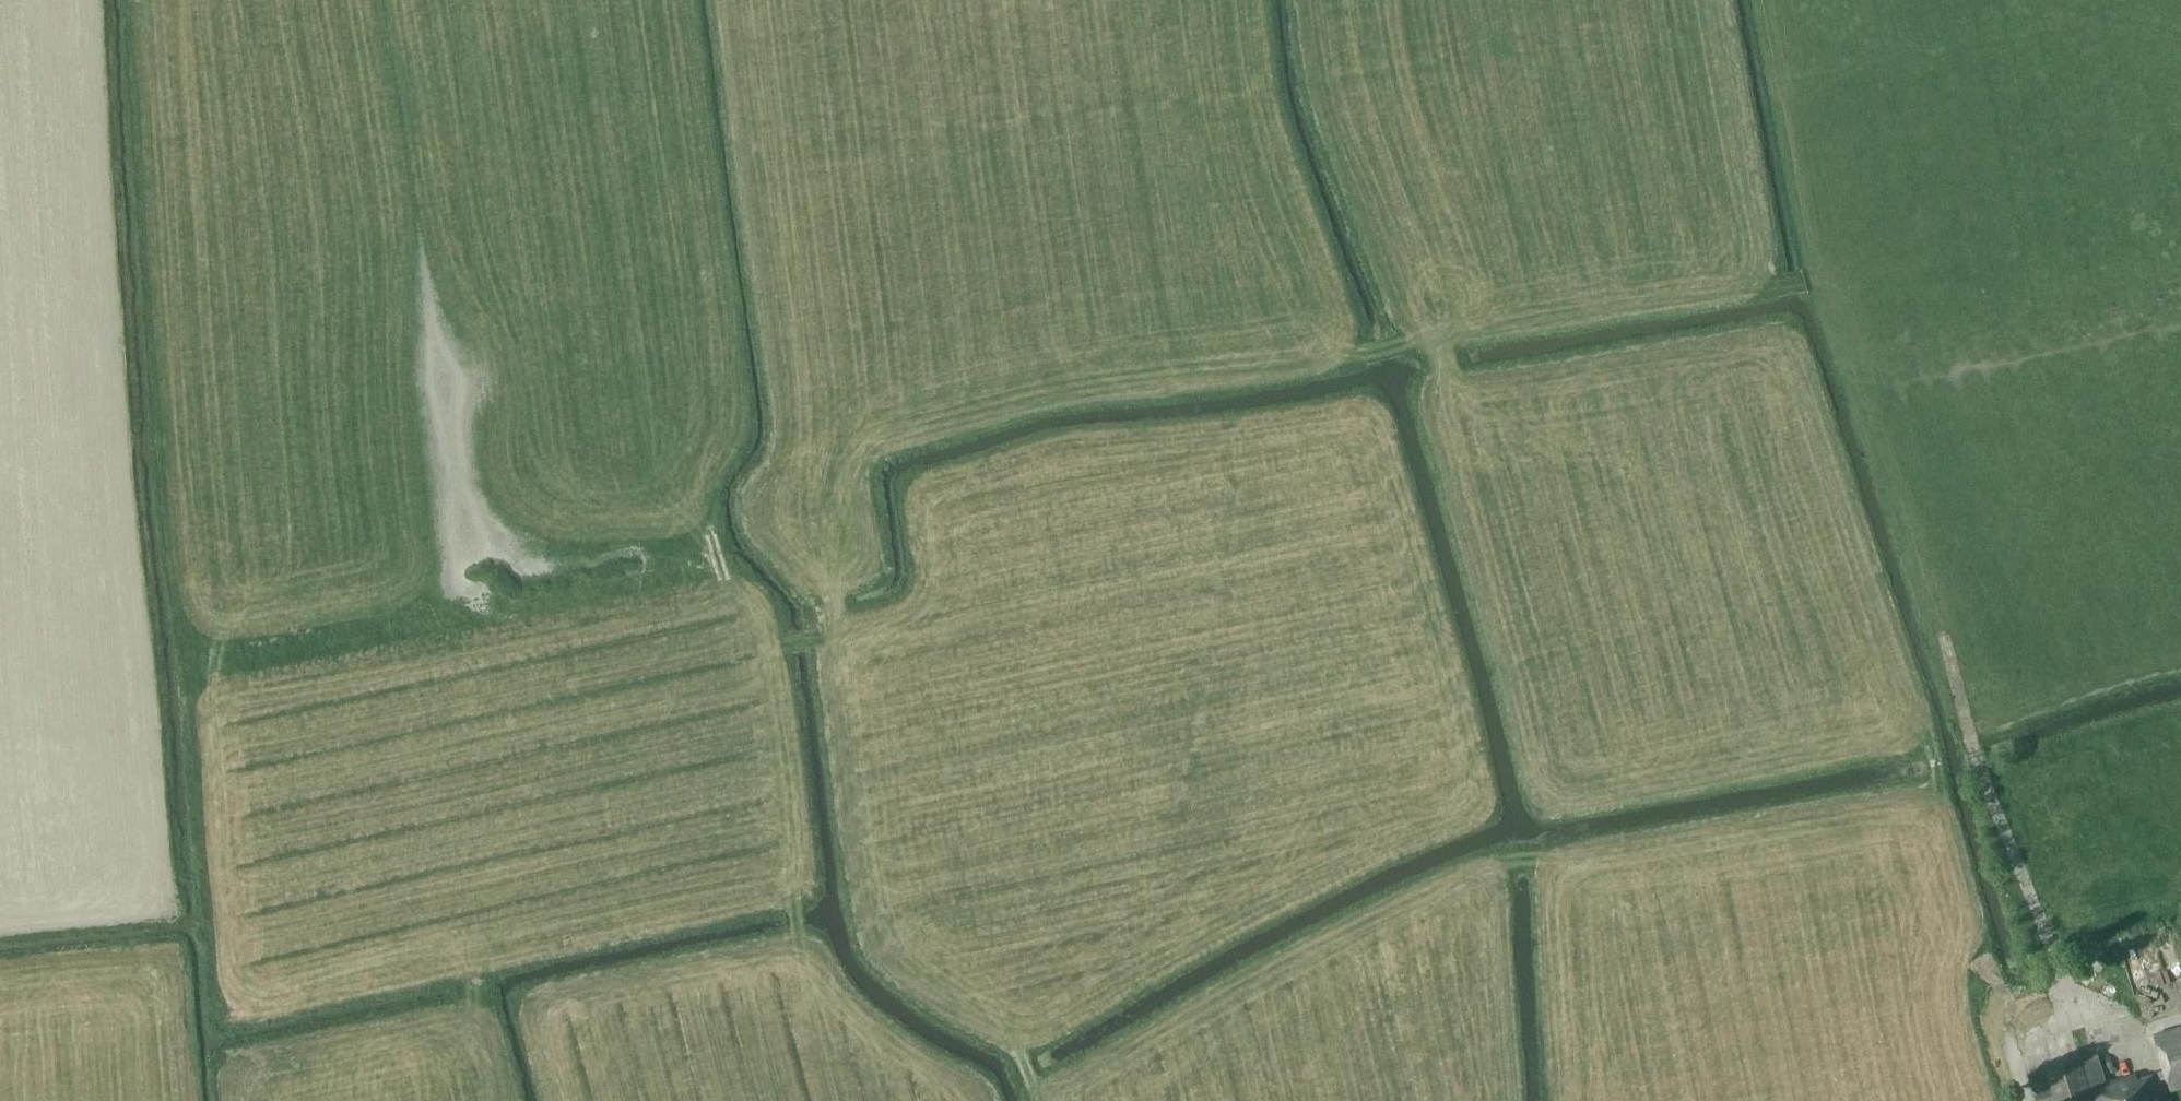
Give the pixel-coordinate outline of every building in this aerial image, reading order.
[(2029,1075),(2037,1100),(2042,1100),(2055,1097),(2056,1100),(2168,1100),(2162,1081),(2169,1080),(2172,1092),(2180,1089),(2180,1029),(2155,1037),(2166,1072),(2139,1081),(2137,1076),(2108,1084),(2098,1053),(2046,1069),(2046,1070),(2029,1075)]
